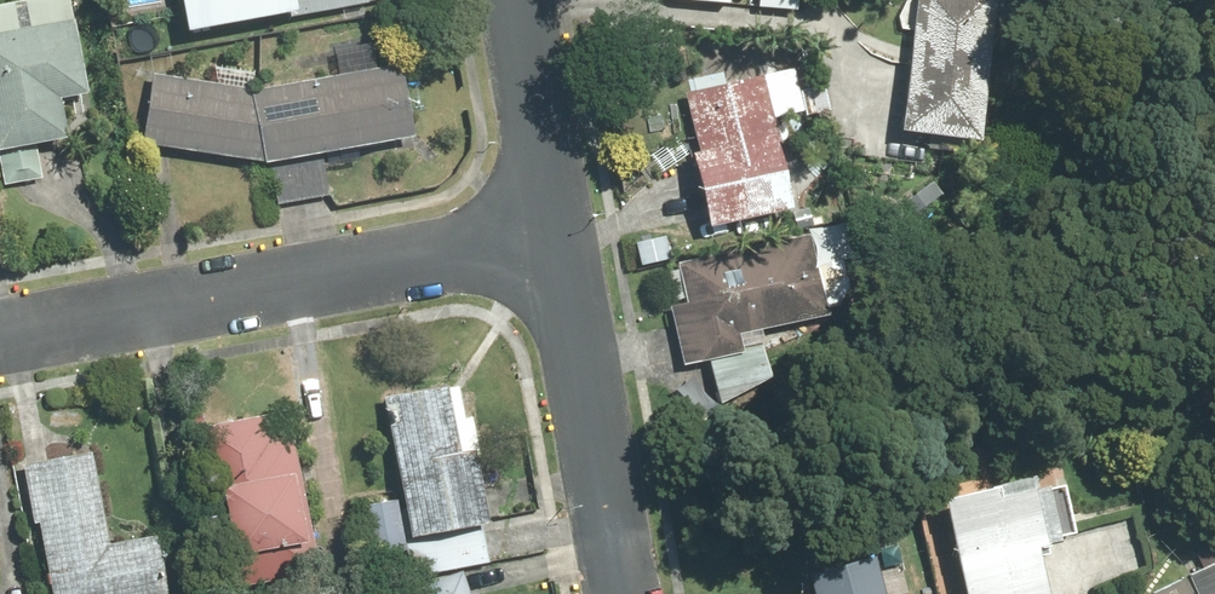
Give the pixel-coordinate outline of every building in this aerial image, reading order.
[(0,8),(0,186),(42,178),(36,145),(69,139),(62,99),(88,94),(71,0),(44,0),(0,8)] [(185,31),(288,14),(289,18),(388,1),(388,0),(179,0),(185,31)] [(898,126),(978,135),(995,0),(914,0),(898,126)] [(153,74),(141,145),(264,166),(268,165),(276,206),(329,196),(322,155),(412,138),(398,64),(253,91),(153,74)] [(764,72),(683,91),(696,146),(688,148),(706,223),(789,204),(773,140),(780,139),(764,72)] [(808,233),(675,261),(684,301),(669,304),(681,363),(707,357),(715,395),(772,383),(760,327),(826,313),(808,233)] [(460,380),(381,393),(406,534),(484,521),(460,380)] [(267,414),(205,424),(232,586),(314,573),(291,433),(270,436),(267,414)] [(89,450),(25,462),(50,593),(167,593),(156,533),(106,542),(89,450)] [(938,493),(961,593),(1048,593),(1036,543),(1058,538),(1045,480),(997,491),(994,480),(938,493)] [(873,547),(814,562),(822,593),(885,593),(873,547)] [(1150,591),(1152,593),(1214,593),(1214,561),(1150,591)] [(461,569),(408,586),(410,593),(478,593),(477,591),(469,593),(461,569)]
